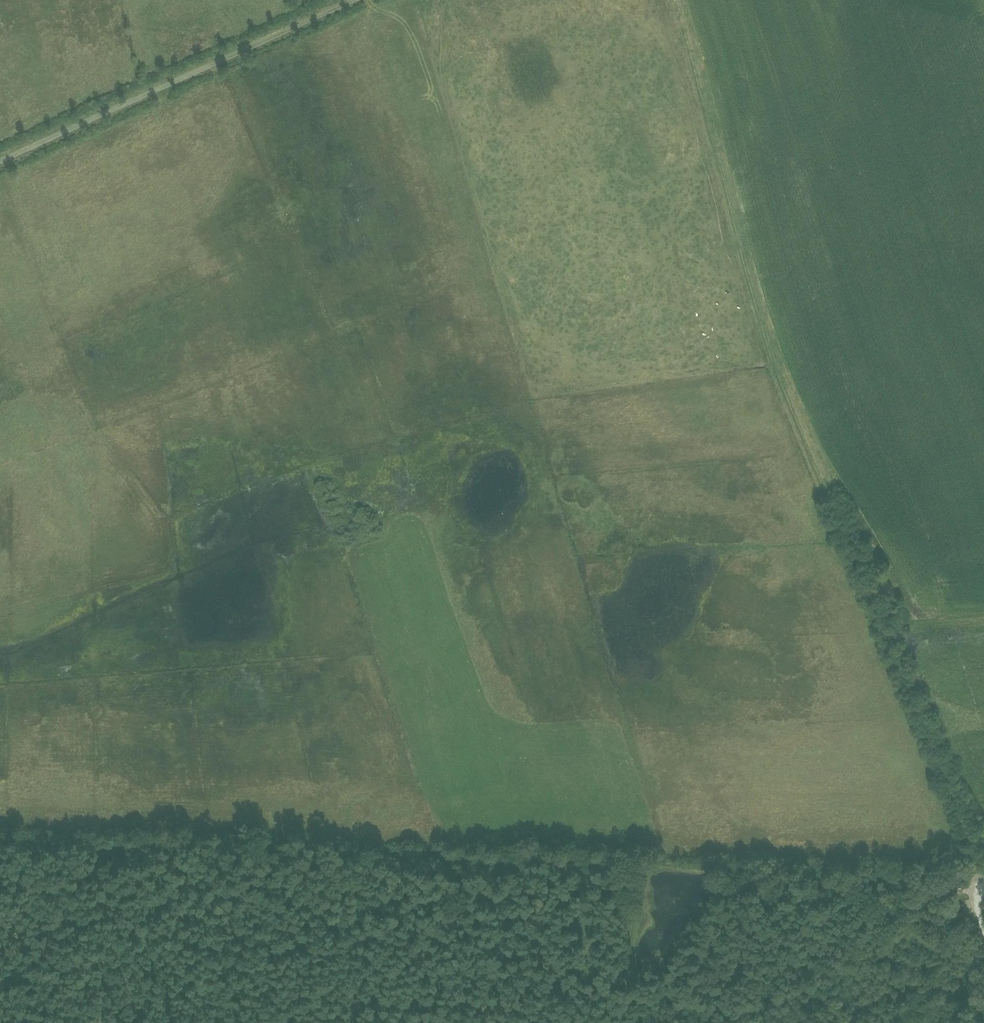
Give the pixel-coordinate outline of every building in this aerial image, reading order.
[(870,534),(861,539),(866,550),(876,545),(870,534)]
